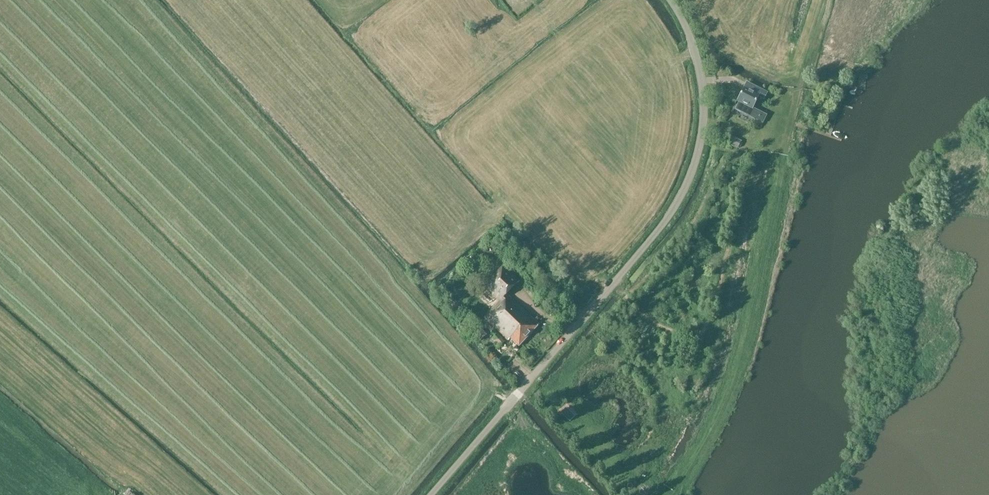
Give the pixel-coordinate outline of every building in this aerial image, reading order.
[(761,91),(746,84),(737,102),(752,110),(758,97),(764,100),(767,94),(761,91)] [(769,116),(758,111),(755,117),(766,123),(769,116)] [(484,288),(489,292),(485,296),(493,304),(497,299),(499,302),(491,311),(492,313),(486,320),(508,341),(509,339),(519,347),(538,327),(536,325),(538,324),(506,294),(518,282),(503,267),(484,288)] [(487,335),(478,325),(471,332),(480,341),(487,335)] [(504,342),(497,334),(492,339),(499,347),(504,342)]
